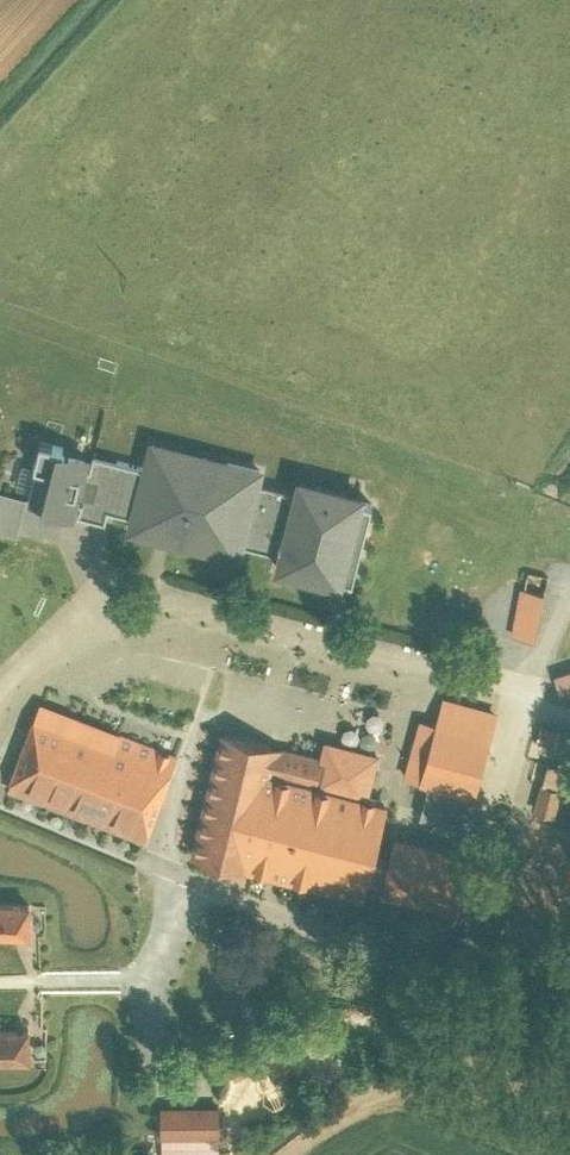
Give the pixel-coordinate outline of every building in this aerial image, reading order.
[(140,510),(135,528),(251,559),(257,539),(273,478),(277,463),(161,431),(152,463),(140,510)] [(103,450),(51,436),(36,495),(88,508),(103,450)] [(140,510),(152,463),(103,450),(88,508),(114,515),(117,504),(140,510)] [(307,487),(273,478),(257,539),(291,548),(287,566),(358,585),(361,575),(367,576),(388,498),(381,496),(383,488),(312,469),(307,487)] [(0,516),(0,523),(26,530),(36,495),(8,487),(0,516)] [(524,584),(545,589),(549,573),(528,568),(524,584)] [(527,585),(517,630),(542,635),(552,591),(527,585)] [(569,697),(569,653),(557,657),(569,697)] [(510,705),(453,689),(445,720),(427,715),(413,766),(432,771),(428,783),(484,799),(510,705)] [(183,751),(49,700),(16,785),(150,836),(183,751)] [(565,727),(546,722),(543,737),(562,741),(565,727)] [(331,750),(231,726),(200,851),(377,894),(400,798),(381,793),(391,749),(335,735),(331,750)] [(558,812),(565,763),(543,760),(536,809),(558,812)] [(512,848),(415,825),(397,899),(494,923),(512,848)] [(35,933),(36,903),(0,902),(0,933),(35,933)] [(36,1062),(36,1029),(0,1028),(0,1061),(36,1062)] [(200,1101),(169,1102),(169,1134),(229,1133),(229,1101),(200,1101)]
